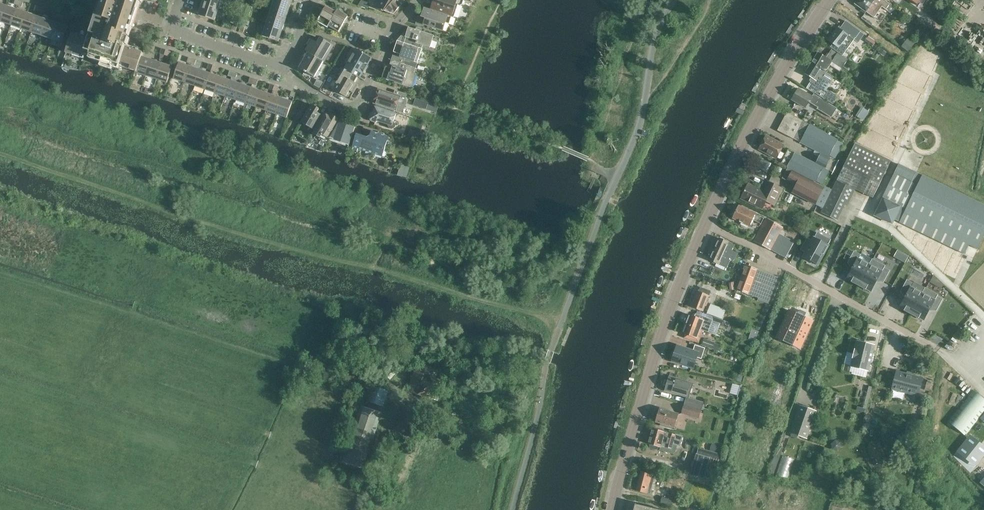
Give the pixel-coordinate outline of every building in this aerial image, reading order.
[(66,53),(84,59),(86,55),(91,56),(92,55),(102,59),(101,62),(112,66),(112,67),(119,69),(120,66),(136,70),(136,71),(137,71),(142,56),(143,52),(139,51),(139,49),(128,46),(130,39),(129,38),(140,2),(142,3),(143,0),(102,0),(100,7),(96,5),(90,25),(94,26),(91,33),(89,33),(88,37),(77,33),(77,35),(72,34),(66,53)] [(202,4),(218,10),(221,0),(204,0),(202,4)] [(273,5),(289,10),(292,0),(274,0),(273,5)] [(396,0),(381,0),(376,8),(393,14),(402,4),(396,0)] [(431,9),(452,16),(458,0),(434,0),(431,9)] [(855,3),(874,18),(882,7),(891,13),(895,7),(885,0),(857,0),(855,3)] [(218,10),(202,4),(199,15),(215,20),(218,10)] [(7,5),(1,21),(11,25),(17,9),(7,5)] [(273,5),(270,15),(285,20),(289,10),(273,5)] [(317,22),(327,27),(336,12),(326,6),(317,22)] [(454,17),(452,16),(431,9),(425,8),(422,17),(426,18),(424,24),(443,30),(445,22),(451,24),(454,17)] [(17,9),(11,25),(22,28),(27,12),(17,9)] [(336,12),(327,27),(328,28),(329,26),(339,31),(348,16),(338,9),(336,12)] [(27,12),(22,28),(32,32),(37,16),(27,12)] [(270,15),(266,26),(282,31),(285,20),(270,15)] [(37,16),(32,32),(42,35),(48,20),(37,16)] [(48,20),(42,35),(52,39),(58,23),(48,20)] [(830,47),(843,55),(854,39),(855,38),(859,41),(864,34),(845,21),(839,29),(837,28),(829,40),(833,43),(830,47)] [(58,23),(52,39),(63,43),(68,27),(58,23)] [(266,26),(263,36),(279,41),(282,31),(266,26)] [(404,43),(429,51),(434,36),(409,27),(407,33),(405,32),(402,35),(406,36),(404,43)] [(306,51),(308,52),(324,61),(333,45),(321,38),(318,43),(312,40),(306,51)] [(915,43),(908,38),(901,47),(908,52),(915,43)] [(395,47),(394,52),(401,55),(400,58),(407,60),(405,64),(418,68),(424,50),(397,41),(397,42),(396,44),(395,45),(395,47)] [(345,69),(358,77),(359,78),(363,72),(362,71),(370,57),(356,49),(345,69)] [(818,52),(811,63),(825,72),(832,61),(842,68),(848,59),(832,49),(826,57),(818,52)] [(308,52),(303,61),(305,62),(301,69),(307,72),(307,73),(309,74),(309,73),(315,77),(324,61),(308,52)] [(137,71),(136,71),(136,72),(146,75),(152,59),(142,56),(137,71)] [(152,59),(146,75),(157,79),(162,63),(152,59)] [(190,66),(179,62),(174,78),(184,82),(190,66)] [(162,63),(157,79),(167,82),(173,66),(162,63)] [(825,72),(811,63),(805,73),(813,78),(807,88),(832,103),(836,97),(824,90),(825,89),(817,85),(821,78),(824,81),(829,74),(825,72)] [(418,68),(405,64),(403,69),(397,67),(393,68),(386,66),(382,78),(412,87),(418,68)] [(190,66),(184,82),(194,85),(200,70),(190,66)] [(358,77),(345,69),(341,67),(329,87),(350,99),(358,85),(354,82),(358,77)] [(200,70),(194,85),(205,89),(210,73),(200,70)] [(210,73),(205,89),(215,92),(220,77),(210,73)] [(220,77),(215,92),(225,96),(231,80),(220,77)] [(320,88),(324,82),(318,79),(314,85),(320,88)] [(231,80),(225,96),(236,99),(241,84),(231,80)] [(241,84),(236,99),(246,103),(251,87),(241,84)] [(251,87),(246,103),(256,107),(262,91),(251,87)] [(792,98),(792,99),(805,107),(809,101),(820,108),(819,110),(832,118),(837,108),(813,94),(812,97),(798,88),(795,93),(793,94),(792,96),(792,98)] [(374,103),(396,110),(397,110),(400,111),(402,109),(404,106),(405,103),(405,98),(405,97),(406,94),(394,90),(393,93),(379,89),(374,103)] [(262,91),(256,107),(266,110),(272,95),(262,91)] [(272,95),(266,110),(277,114),(282,98),(272,95)] [(282,98),(277,114),(287,117),(292,102),(282,98)] [(426,109),(428,103),(423,101),(422,105),(421,105),(420,107),(426,109)] [(852,125),(856,119),(857,120),(864,108),(856,104),(853,103),(848,111),(851,113),(849,116),(846,121),(852,125)] [(311,104),(301,122),(312,128),(320,115),(316,112),(319,109),(311,104)] [(371,113),(369,118),(371,121),(375,122),(377,121),(388,124),(388,125),(389,128),(391,129),(394,127),(395,125),(394,122),(392,121),(395,113),(375,106),(373,112),(371,113)] [(803,121),(787,112),(777,130),(794,139),(799,128),(803,121)] [(320,137),(320,138),(319,139),(326,143),(329,138),(330,138),(339,122),(338,121),(339,121),(339,119),(332,115),(330,115),(330,116),(324,114),(313,133),(320,137)] [(809,178),(808,179),(821,185),(828,170),(825,168),(830,158),(833,161),(843,143),(838,140),(803,121),(799,128),(806,131),(800,142),(821,153),(815,164),(788,150),(781,164),(809,178)] [(339,122),(330,138),(339,141),(337,147),(348,150),(355,127),(339,122)] [(357,134),(353,147),(382,156),(389,137),(372,131),(370,136),(367,138),(357,134)] [(766,136),(759,148),(777,158),(783,146),(766,136)] [(850,154),(887,171),(892,160),(855,143),(850,154)] [(850,154),(837,181),(822,213),(836,220),(846,199),(850,200),(855,189),(874,198),(887,171),(850,154)] [(406,177),(409,166),(401,164),(398,174),(406,177)] [(916,172),(899,164),(894,173),(912,182),(916,172)] [(815,205),(825,187),(821,185),(808,179),(792,170),(786,181),(795,185),(791,193),(815,205)] [(922,175),(899,222),(945,245),(950,236),(977,249),(979,247),(983,236),(983,205),(922,175)] [(748,183),(740,198),(762,209),(766,201),(774,205),(782,188),(768,181),(763,191),(748,183)] [(762,224),(764,219),(753,214),(754,212),(739,206),(733,219),(750,226),(753,220),(762,224)] [(754,241),(785,257),(794,242),(779,234),(782,228),(766,218),(754,241)] [(807,238),(801,249),(807,252),(804,257),(817,264),(830,239),(817,232),(812,241),(807,238)] [(726,268),(730,259),(734,260),(738,253),(732,250),(734,245),(719,239),(712,254),(718,257),(715,263),(726,268)] [(898,249),(895,255),(906,261),(910,255),(898,249)] [(858,285),(873,259),(872,259),(869,264),(858,258),(860,255),(854,251),(848,262),(854,265),(847,278),(852,281),(851,282),(858,285)] [(885,266),(873,259),(858,285),(865,289),(866,289),(871,291),(878,279),(883,281),(889,270),(884,268),(885,266)] [(778,277),(748,265),(745,264),(736,289),(758,298),(758,300),(768,304),(778,277)] [(911,314),(926,288),(925,288),(914,282),(913,283),(907,280),(901,291),(907,294),(900,307),(905,310),(904,310),(911,314)] [(793,285),(789,294),(794,297),(799,288),(793,285)] [(700,287),(698,292),(697,291),(691,306),(703,311),(709,296),(708,296),(710,291),(700,287)] [(938,294),(926,288),(911,314),(918,318),(919,317),(924,320),(931,307),(936,310),(942,299),(937,296),(938,294)] [(710,304),(707,313),(722,319),(726,310),(710,304)] [(812,321),(790,310),(777,338),(800,348),(812,321)] [(688,315),(684,324),(700,330),(708,332),(711,324),(720,327),(722,319),(697,311),(696,314),(695,317),(688,315)] [(700,330),(684,324),(681,333),(685,334),(684,338),(699,343),(701,337),(698,336),(700,330)] [(713,349),(715,343),(704,339),(702,345),(713,349)] [(875,345),(857,341),(850,366),(868,371),(875,345)] [(403,346),(392,342),(386,357),(397,361),(403,346)] [(693,351),(677,345),(672,361),(693,368),(697,357),(701,359),(705,348),(695,345),(693,351)] [(917,395),(922,378),(897,372),(893,389),(917,395)] [(689,396),(693,383),(677,378),(676,382),(668,379),(665,391),(679,395),(679,393),(689,396)] [(771,401),(781,404),(787,385),(777,382),(771,401)] [(734,383),(731,391),(738,393),(740,385),(734,383)] [(389,390),(372,385),(367,400),(383,406),(389,390)] [(973,389),(967,396),(950,390),(946,406),(957,409),(947,422),(964,436),(983,412),(983,398),(973,389)] [(688,398),(686,405),(701,410),(702,410),(704,402),(688,398)] [(701,410),(686,405),(684,405),(681,413),(699,419),(701,410)] [(343,461),(363,468),(382,413),(362,406),(343,461)] [(800,406),(791,432),(807,438),(816,411),(800,406)] [(659,408),(655,421),(674,427),(678,414),(659,408)] [(680,445),(682,436),(653,428),(648,444),(660,448),(661,446),(671,449),(673,444),(680,445)] [(956,451),(975,467),(983,456),(983,445),(970,434),(956,451)] [(704,479),(704,478),(705,478),(704,481),(709,482),(712,472),(706,471),(710,458),(697,454),(691,475),(704,479)] [(783,454),(777,474),(788,478),(794,458),(783,454)] [(650,494),(651,489),(654,490),(655,485),(652,485),(655,474),(641,471),(636,491),(650,494)] [(680,485),(682,478),(670,475),(668,482),(680,485)] [(668,486),(666,492),(663,503),(673,506),(676,494),(677,489),(668,486)]
